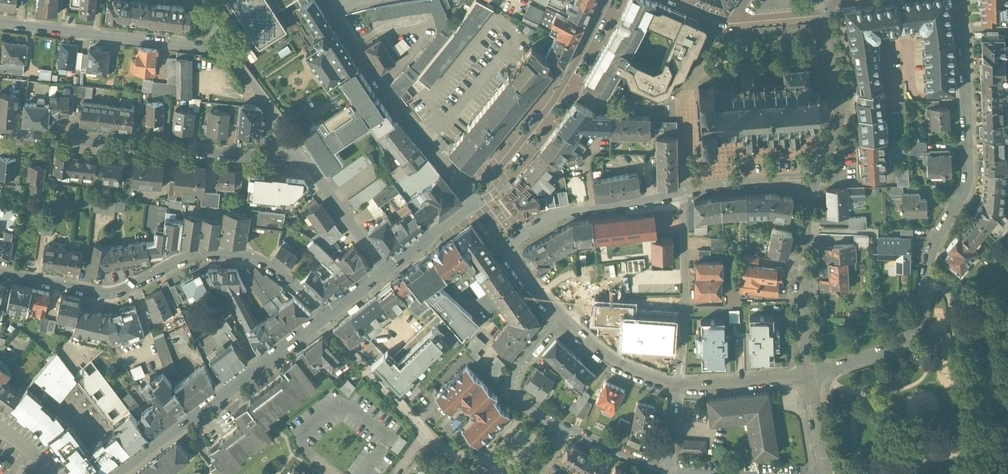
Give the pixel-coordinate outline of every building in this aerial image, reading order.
[(16,9),(17,0),(0,0),(0,7),(16,9)] [(38,11),(57,13),(59,0),(39,0),(38,11)] [(70,6),(73,6),(75,6),(81,1),(83,2),(81,14),(95,16),(96,1),(96,0),(71,0),(70,6)] [(113,1),(108,1),(106,17),(129,20),(131,0),(113,0),(113,1)] [(134,0),(131,0),(129,20),(149,23),(151,4),(151,2),(134,0)] [(287,29),(285,25),(286,25),(282,19),(281,19),(277,13),(297,0),(229,0),(230,0),(229,1),(233,7),(234,7),(237,13),(241,19),(245,25),(249,31),(253,37),(252,37),(256,44),(257,43),(259,47),(287,29)] [(336,34),(330,23),(319,6),(315,0),(314,0),(303,7),(316,28),(311,31),(315,36),(314,36),(320,45),(336,34)] [(412,67),(419,73),(453,31),(444,10),(440,0),(419,0),(402,2),(370,8),(366,9),(368,20),(425,11),(431,11),(438,28),(437,35),(412,67)] [(417,75),(429,84),(429,85),(430,85),(429,84),(493,7),(494,6),(484,1),(482,0),(474,0),(470,6),(453,31),(419,73),(417,75)] [(444,10),(450,8),(448,0),(440,0),(444,10)] [(585,24),(592,8),(575,0),(536,0),(546,5),(547,4),(568,15),(577,19),(585,24)] [(596,0),(575,0),(592,8),(596,0)] [(584,84),(588,86),(606,96),(621,69),(625,74),(633,91),(650,99),(677,88),(695,44),(699,43),(707,25),(651,0),(629,0),(623,13),(613,32),(584,84)] [(706,7),(727,13),(736,0),(708,0),(706,7)] [(842,7),(844,20),(846,19),(849,34),(850,42),(851,51),(877,47),(878,47),(877,36),(880,35),(880,32),(919,27),(920,30),(923,29),(924,40),(925,40),(925,42),(927,93),(954,92),(953,67),(953,41),(952,41),(952,36),(950,21),(948,6),(952,6),(951,0),(909,0),(905,1),(900,2),(900,6),(897,7),(896,2),(855,8),(855,5),(842,7)] [(980,5),(981,5),(981,21),(995,20),(995,22),(1007,22),(1007,0),(980,0),(980,5)] [(161,4),(156,3),(156,5),(151,4),(149,23),(149,24),(157,25),(157,23),(182,26),(182,23),(189,24),(191,13),(184,12),(184,7),(161,4)] [(545,11),(530,4),(523,17),(538,25),(539,26),(547,31),(552,22),(556,13),(546,9),(545,11)] [(584,27),(576,23),(556,13),(552,22),(579,36),(584,27)] [(538,25),(523,17),(521,22),(536,30),(539,26),(538,25)] [(579,36),(552,22),(547,31),(555,35),(575,45),(579,36)] [(987,33),(987,38),(982,38),(982,57),(1007,57),(1007,56),(1004,56),(1004,47),(1004,37),(998,37),(998,33),(987,33)] [(336,34),(320,45),(306,54),(327,86),(339,78),(357,66),(350,56),(339,38),(336,34)] [(545,57),(549,59),(564,67),(575,45),(555,35),(545,57)] [(399,53),(410,45),(404,36),(392,44),(399,53)] [(396,61),(380,37),(366,46),(381,70),(396,61)] [(5,42),(3,60),(4,61),(3,63),(0,63),(0,71),(23,73),(24,62),(25,62),(27,44),(5,42)] [(77,45),(62,43),(59,67),(74,69),(77,45)] [(512,71),(533,95),(553,71),(546,65),(549,59),(545,57),(545,56),(544,57),(542,56),(542,55),(536,50),(531,46),(527,52),(528,52),(512,71)] [(157,50),(138,47),(137,59),(132,59),(131,68),(139,69),(139,73),(150,74),(150,70),(155,70),(157,50)] [(877,47),(854,50),(860,92),(872,90),(872,88),(881,87),(881,86),(876,56),(878,56),(877,47)] [(109,51),(89,49),(89,54),(87,66),(87,69),(98,70),(97,74),(107,75),(109,51)] [(252,61),(257,59),(252,49),(247,52),(252,61)] [(1007,57),(982,57),(982,65),(980,65),(980,74),(981,74),(1007,73),(1007,60),(1007,57)] [(177,58),(168,58),(167,72),(177,76),(177,58)] [(189,59),(177,58),(177,76),(177,84),(177,96),(189,97),(189,59)] [(696,88),(699,90),(699,101),(696,101),(696,104),(699,104),(700,122),(697,123),(697,126),(700,126),(701,137),(699,139),(702,141),(704,139),(714,138),(716,140),(717,139),(718,140),(720,140),(721,137),(721,136),(724,136),(724,139),(726,139),(726,136),(734,135),(734,138),(736,138),(736,135),(745,134),(745,137),(744,137),(743,139),(743,141),(745,143),(747,143),(747,146),(745,147),(746,148),(748,146),(757,146),(758,147),(759,147),(759,146),(790,144),(790,148),(801,147),(800,133),(801,133),(801,131),(804,131),(804,133),(805,133),(805,131),(809,129),(810,131),(812,129),(810,127),(811,123),(814,123),(816,120),(816,117),(818,117),(819,119),(822,118),(820,115),(825,110),(828,111),(828,109),(826,108),(825,101),(827,100),(826,98),(824,99),(819,95),(820,92),(817,91),(817,92),(810,92),(810,90),(812,90),(812,88),(810,88),(808,84),(809,82),(808,65),(794,66),(794,64),(792,64),(792,66),(785,67),(783,66),(782,67),(783,68),(784,75),(782,75),(782,77),(784,76),(784,80),(784,83),(775,84),(775,81),(773,81),(773,84),(765,85),(765,82),(762,82),(763,85),(754,85),(754,82),(753,82),(753,76),(754,75),(754,74),(753,74),(752,73),(751,73),(751,74),(747,74),(743,75),(743,74),(742,74),(742,75),(741,75),(741,76),(742,76),(743,83),(742,83),(742,86),(733,87),(733,84),(731,84),(731,87),(723,88),(723,85),(720,85),(720,86),(719,86),(718,85),(716,85),(715,86),(713,85),(711,87),(700,88),(699,86),(696,88)] [(403,72),(391,83),(401,96),(406,88),(417,75),(419,73),(412,67),(409,65),(403,72)] [(377,135),(378,134),(395,123),(378,97),(375,100),(371,94),(375,92),(357,66),(339,78),(353,99),(352,99),(351,98),(346,102),(347,103),(342,106),(341,104),(338,106),(339,108),(324,118),(323,117),(318,120),(320,123),(318,124),(318,122),(300,134),(326,172),(343,160),(336,148),(370,124),(377,135)] [(449,150),(472,169),(533,95),(512,71),(509,76),(501,86),(449,150)] [(1007,73),(981,74),(981,90),(1006,89),(1006,74),(1007,74),(1007,73)] [(28,79),(27,85),(51,87),(51,84),(51,82),(28,79)] [(153,81),(144,79),(142,91),(152,93),(153,82),(153,81)] [(177,84),(153,82),(152,93),(177,96),(177,84)] [(86,86),(75,84),(75,94),(85,96),(86,86)] [(27,85),(20,85),(19,94),(20,94),(20,97),(25,97),(26,94),(27,94),(27,85)] [(881,87),(872,88),(872,90),(860,92),(861,100),(857,101),(859,116),(884,114),(880,93),(883,92),(882,87),(881,87)] [(64,90),(57,89),(56,95),(50,94),(49,104),(49,113),(68,115),(70,96),(69,96),(70,89),(64,88),(64,90)] [(1006,89),(981,90),(982,106),(1007,105),(1007,104),(1006,89)] [(0,93),(0,122),(17,123),(20,97),(20,94),(19,94),(0,93)] [(38,104),(25,103),(23,124),(48,125),(49,113),(49,104),(44,104),(44,99),(38,99),(38,104)] [(117,107),(82,102),(80,123),(97,125),(97,126),(97,125),(100,126),(114,127),(117,107)] [(163,102),(147,102),(147,122),(150,123),(155,123),(163,123),(163,102)] [(610,115),(592,115),(592,111),(577,102),(558,127),(574,139),(583,127),(588,131),(610,131),(610,115)] [(260,107),(241,105),(239,124),(238,134),(260,136),(261,127),(264,127),(265,122),(262,121),(263,111),(260,107)] [(1007,105),(982,106),(982,122),(1007,121),(1007,105)] [(134,109),(117,107),(114,127),(132,129),(134,109)] [(939,107),(931,108),(932,127),(949,127),(948,107),(939,107)] [(193,111),(176,109),(173,130),(191,132),(194,111),(193,111)] [(229,112),(211,110),(209,134),(226,136),(229,112)] [(239,111),(232,110),(230,123),(237,124),(239,111)] [(884,114),(859,116),(861,140),(883,140),(886,139),(885,114),(884,114)] [(610,135),(650,136),(650,122),(651,116),(610,115),(610,131),(610,135)] [(394,147),(403,159),(419,148),(397,121),(395,123),(378,134),(386,144),(388,142),(393,148),(394,147)] [(982,122),(982,138),(1007,137),(1007,121),(982,122)] [(650,122),(650,136),(656,135),(676,135),(676,124),(668,124),(668,122),(650,122)] [(574,139),(558,127),(541,150),(563,168),(583,160),(582,156),(580,154),(586,147),(574,139)] [(676,135),(656,135),(658,186),(677,185),(676,135)] [(982,138),(983,154),(1007,153),(1007,137),(982,138)] [(883,140),(861,140),(863,177),(885,176),(883,140)] [(921,142),(906,142),(907,154),(921,154),(921,142)] [(398,178),(426,157),(419,148),(403,159),(391,169),(398,178)] [(939,151),(923,151),(924,174),(942,174),(942,176),(944,176),(944,170),(944,162),(949,162),(949,149),(939,149),(939,151)] [(563,168),(541,150),(536,156),(526,168),(521,174),(534,185),(542,192),(548,185),(550,186),(554,181),(553,180),(563,168)] [(338,186),(357,173),(372,161),(366,151),(331,176),(338,186)] [(983,154),(983,170),(1006,170),(1007,170),(1007,162),(1006,162),(1006,154),(1007,154),(1007,153),(983,154)] [(72,158),(57,156),(55,167),(54,173),(70,175),(72,159),(72,158)] [(0,157),(0,176),(14,177),(16,159),(0,157)] [(432,181),(439,174),(426,157),(398,178),(393,181),(399,189),(407,200),(424,187),(432,181)] [(90,160),(84,159),(84,160),(72,159),(70,175),(94,177),(96,161),(89,161),(90,160)] [(164,163),(134,161),(132,185),(162,187),(164,163)] [(124,163),(105,162),(103,181),(122,182),(124,163)] [(46,167),(30,165),(28,179),(35,180),(35,185),(43,186),(46,167)] [(206,168),(178,165),(176,181),(175,191),(177,191),(203,194),(206,168)] [(908,165),(896,166),(897,186),(903,185),(909,185),(908,165)] [(236,170),(220,169),(218,185),(217,185),(217,186),(234,187),(235,182),(236,171),(236,170)] [(982,185),(1005,188),(1006,170),(983,170),(982,185)] [(243,171),(236,171),(235,182),(242,183),(243,171)] [(248,197),(293,199),(309,185),(303,178),(251,172),(248,197)] [(592,180),(596,199),(641,191),(637,172),(592,180)] [(443,212),(460,199),(439,174),(432,181),(424,187),(443,212)] [(534,185),(521,174),(502,194),(516,212),(547,208),(545,196),(538,197),(533,192),(529,196),(525,193),(534,185)] [(355,210),(373,196),(389,185),(382,175),(348,200),(355,210)] [(176,181),(170,180),(168,198),(176,200),(177,191),(175,191),(176,181)] [(388,197),(401,214),(412,206),(407,200),(399,189),(393,181),(389,185),(373,196),(379,204),(388,197)] [(22,184),(16,184),(16,185),(12,185),(12,189),(16,189),(15,191),(23,192),(23,189),(21,189),(22,184)] [(897,186),(890,186),(890,194),(902,194),(902,193),(903,185),(897,186)] [(1005,188),(982,185),(981,202),(995,214),(1004,212),(1003,211),(1005,188)] [(425,226),(443,212),(424,187),(407,200),(412,206),(419,215),(418,217),(425,226)] [(864,187),(827,189),(828,218),(848,217),(848,208),(850,208),(850,198),(865,198),(864,187)] [(558,192),(560,205),(569,204),(567,190),(558,192)] [(216,192),(205,191),(204,195),(202,195),(201,205),(219,206),(220,193),(221,192),(219,191),(219,192),(217,192),(216,191),(216,192)] [(545,196),(547,208),(556,206),(553,193),(544,194),(545,196)] [(902,193),(902,194),(901,206),(899,206),(899,209),(901,209),(901,212),(926,213),(926,199),(919,198),(919,193),(902,193)] [(745,194),(720,197),(722,217),(746,215),(745,194)] [(770,194),(745,194),(746,215),(768,214),(770,194)] [(793,198),(770,194),(768,214),(774,215),(774,217),(783,219),(784,215),(790,216),(793,198)] [(720,197),(694,201),(694,221),(695,221),(695,233),(707,232),(707,219),(722,217),(720,197)] [(117,202),(94,199),(93,211),(115,214),(115,211),(117,202)] [(306,206),(310,211),(319,204),(316,199),(306,206)] [(126,201),(117,200),(117,202),(115,211),(124,212),(126,201)] [(307,213),(319,231),(320,232),(334,222),(335,221),(321,202),(319,204),(310,211),(307,213)] [(981,202),(977,207),(980,210),(973,218),(987,229),(994,235),(999,229),(1001,231),(1007,225),(1007,226),(1007,215),(1004,212),(995,214),(981,202)] [(420,230),(425,226),(418,217),(419,215),(412,206),(401,214),(391,222),(405,241),(410,237),(415,233),(420,230)] [(285,213),(276,212),(252,209),(251,217),(250,224),(273,227),(274,227),(274,232),(280,232),(281,228),(282,228),(285,213)] [(655,212),(592,220),(595,242),(657,234),(655,212)] [(250,224),(251,217),(224,213),(222,222),(220,239),(247,243),(250,224)] [(199,244),(200,240),(203,219),(184,216),(183,225),(181,241),(199,244)] [(386,255),(405,241),(391,222),(388,216),(375,226),(373,225),(370,228),(370,230),(368,231),(386,255)] [(866,216),(848,217),(849,228),(867,228),(866,216)] [(987,229),(973,218),(959,234),(973,246),(987,229)] [(220,239),(222,222),(203,219),(200,240),(219,243),(220,239)] [(595,242),(592,220),(573,222),(577,252),(576,244),(594,242),(594,245),(595,245),(595,242)] [(40,233),(52,234),(53,223),(41,222),(40,233)] [(311,238),(313,239),(318,241),(325,248),(335,240),(342,234),(334,222),(320,232),(319,231),(311,238)] [(573,222),(544,239),(556,259),(555,256),(576,244),(577,252),(573,222)] [(471,224),(454,237),(467,254),(473,249),(483,263),(475,268),(480,276),(498,263),(471,224)] [(183,225),(148,236),(147,241),(149,254),(180,245),(181,241),(183,225)] [(792,232),(772,228),(768,251),(787,255),(792,232)] [(912,228),(900,228),(900,237),(910,238),(912,238),(912,228)] [(9,259),(13,241),(12,241),(13,232),(5,231),(3,239),(0,238),(0,257),(9,259)] [(959,234),(947,248),(951,251),(945,258),(958,268),(955,271),(961,276),(968,268),(965,265),(978,250),(973,246),(959,234),(959,235),(959,234)] [(868,235),(854,235),(854,243),(855,243),(855,246),(868,246),(868,235)] [(467,254),(454,237),(431,253),(447,276),(458,291),(466,286),(480,276),(475,268),(467,254)] [(897,258),(897,237),(877,237),(877,255),(884,255),(884,258),(897,258)] [(897,237),(897,258),(897,270),(909,270),(909,256),(910,256),(910,238),(900,237),(897,237)] [(673,238),(651,238),(652,260),(673,260),(673,238)] [(723,250),(723,238),(711,238),(711,250),(723,250)] [(354,278),(336,259),(325,248),(318,241),(313,239),(308,244),(317,251),(316,253),(322,258),(323,257),(336,270),(333,273),(344,287),(354,278)] [(544,239),(523,251),(536,272),(556,259),(544,239)] [(344,252),(335,240),(325,248),(336,259),(344,252)] [(124,245),(109,247),(111,260),(112,266),(142,262),(142,261),(150,260),(149,254),(147,241),(128,244),(128,245),(124,246),(124,245)] [(106,261),(111,260),(109,247),(109,245),(96,243),(90,271),(104,273),(106,261)] [(270,258),(287,270),(297,256),(281,243),(270,258)] [(854,243),(834,245),(834,247),(823,248),(824,278),(830,278),(831,287),(846,286),(845,260),(856,259),(855,246),(855,243),(854,243)] [(43,264),(67,268),(69,249),(45,245),(44,256),(45,256),(43,264)] [(354,278),(367,268),(368,265),(353,245),(344,252),(336,259),(354,278)] [(83,251),(69,249),(67,268),(80,270),(83,251)] [(711,250),(699,249),(699,261),(704,261),(711,261),(711,250)] [(431,253),(402,273),(430,305),(438,314),(460,338),(462,341),(479,321),(438,282),(447,276),(431,253)] [(774,267),(757,265),(758,257),(744,254),(742,276),(741,276),(741,277),(742,277),(740,292),(744,292),(744,293),(746,293),(746,292),(754,293),(755,291),(757,291),(757,292),(758,294),(761,294),(762,293),(763,294),(764,294),(767,295),(768,294),(775,295),(777,294),(778,284),(775,281),(777,267),(774,267)] [(711,261),(704,261),(699,261),(696,261),(696,276),(695,276),(695,297),(721,296),(721,276),(722,276),(722,260),(711,261)] [(519,293),(498,263),(480,276),(489,289),(475,299),(487,314),(501,305),(519,293)] [(301,281),(312,290),(323,280),(319,276),(320,275),(313,269),(315,267),(313,265),(301,281)] [(219,288),(226,288),(240,288),(247,288),(245,285),(240,275),(237,268),(228,268),(228,267),(218,268),(218,269),(208,269),(219,288)] [(247,269),(240,275),(245,285),(249,281),(255,289),(264,303),(271,297),(279,307),(294,296),(265,275),(263,276),(256,268),(250,272),(247,269)] [(200,270),(181,280),(191,300),(210,290),(200,270)] [(323,280),(312,290),(323,302),(344,287),(333,273),(323,280)] [(402,273),(392,281),(408,300),(411,304),(409,305),(418,315),(430,305),(402,273)] [(162,283),(166,293),(172,290),(167,280),(162,283)] [(376,294),(392,313),(408,300),(392,281),(376,294)] [(33,288),(12,284),(8,307),(23,310),(24,307),(28,308),(29,304),(33,288)] [(183,300),(176,284),(171,286),(178,302),(183,300)] [(50,291),(33,288),(29,304),(38,306),(37,312),(45,314),(46,307),(46,308),(50,291)] [(258,323),(240,288),(226,288),(234,305),(258,350),(260,348),(261,349),(265,346),(264,345),(269,341),(270,342),(274,339),(274,338),(276,336),(264,320),(258,323)] [(167,301),(162,289),(147,295),(153,309),(151,310),(155,319),(172,311),(171,309),(173,308),(169,300),(167,301)] [(511,319),(507,324),(524,338),(539,321),(519,293),(501,305),(511,319)] [(61,294),(56,317),(75,321),(79,307),(81,298),(61,294)] [(376,294),(364,304),(381,325),(393,315),(392,313),(376,294)] [(292,325),(310,311),(294,296),(279,307),(292,325)] [(292,325),(279,307),(271,297),(264,303),(272,314),(264,320),(276,336),(292,325)] [(633,304),(595,302),(594,322),(624,324),(622,344),(672,347),(674,320),(632,317),(633,304)] [(350,315),(370,339),(383,328),(381,325),(364,304),(350,315)] [(113,312),(122,336),(123,340),(145,333),(135,305),(113,312)] [(122,336),(113,312),(108,314),(79,307),(75,321),(73,333),(55,351),(77,372),(84,366),(90,359),(92,358),(108,343),(122,336)] [(740,321),(740,309),(730,309),(730,321),(740,321)] [(387,350),(384,354),(371,366),(401,396),(460,338),(438,314),(394,356),(387,350)] [(377,360),(384,354),(370,339),(350,315),(334,327),(350,344),(354,349),(355,349),(355,348),(356,348),(357,348),(359,348),(361,349),(364,350),(366,351),(368,353),(370,355),(372,353),(377,360)] [(773,316),(749,316),(750,361),(774,361),(774,352),(771,352),(771,347),(779,347),(779,346),(775,346),(775,340),(779,340),(779,329),(771,330),(770,325),(774,325),(773,316)] [(43,317),(40,329),(47,331),(47,328),(54,330),(56,320),(43,317)] [(845,317),(823,319),(823,325),(833,324),(835,324),(845,323),(845,317)] [(219,351),(209,358),(225,378),(247,360),(239,349),(242,346),(236,339),(238,339),(239,339),(230,328),(231,327),(232,327),(233,327),(226,319),(210,331),(221,344),(216,347),(219,351)] [(724,320),(701,320),(701,334),(696,334),(696,351),(701,351),(701,365),(725,365),(724,320)] [(509,355),(524,338),(507,324),(493,340),(509,355)] [(480,330),(467,346),(471,349),(467,353),(476,361),(481,355),(477,351),(489,338),(480,330)] [(166,375),(178,371),(164,335),(154,339),(166,375)] [(350,364),(322,335),(304,350),(318,365),(323,361),(337,374),(350,364)] [(580,361),(556,338),(542,354),(567,375),(565,378),(580,361)] [(304,350),(284,365),(284,366),(281,368),(285,374),(236,412),(245,424),(212,449),(215,453),(212,456),(216,462),(212,465),(219,473),(224,473),(241,461),(239,458),(249,451),(251,454),(252,453),(250,450),(260,442),(262,445),(263,445),(261,442),(270,434),(273,437),(274,437),(264,424),(269,421),(267,418),(276,410),(279,413),(277,410),(287,402),(289,405),(290,404),(288,402),(294,397),(296,400),(301,396),(299,393),(309,385),(311,388),(317,384),(308,373),(318,365),(304,350)] [(46,438),(49,436),(74,414),(95,440),(116,427),(75,374),(77,372),(55,351),(22,392),(11,405),(18,411),(17,412),(20,414),(31,424),(33,422),(33,424),(33,426),(35,428),(35,429),(37,429),(39,428),(46,438)] [(505,363),(497,356),(493,360),(495,362),(490,367),(493,369),(488,374),(496,382),(501,377),(498,375),(503,370),(501,368),(505,363)] [(92,358),(90,359),(97,367),(89,373),(84,366),(77,372),(75,374),(116,427),(128,417),(125,414),(130,410),(122,398),(92,358)] [(580,361),(565,378),(572,384),(574,381),(582,389),(595,374),(580,361)] [(2,378),(3,377),(7,376),(11,370),(0,363),(0,381),(2,378)] [(131,367),(135,378),(146,373),(141,363),(131,367)] [(209,386),(214,382),(205,363),(175,386),(175,387),(189,405),(210,388),(209,386)] [(467,365),(435,396),(450,411),(448,413),(452,417),(452,425),(460,424),(463,428),(462,429),(478,444),(509,414),(494,399),(497,396),(467,365)] [(544,374),(535,367),(524,383),(542,396),(554,381),(553,380),(544,374)] [(558,374),(548,368),(544,374),(553,380),(558,374)] [(159,374),(153,379),(179,413),(189,405),(175,387),(172,389),(167,383),(168,383),(167,382),(166,382),(165,382),(159,374)] [(11,405),(22,392),(2,378),(0,381),(0,401),(9,408),(11,405)] [(347,395),(356,387),(348,378),(339,386),(347,395)] [(167,421),(179,413),(153,379),(142,388),(155,406),(167,421)] [(624,390),(606,381),(603,388),(602,387),(599,393),(600,394),(597,401),(599,402),(598,405),(605,408),(606,405),(615,409),(617,405),(618,405),(620,400),(620,399),(624,390)] [(585,390),(569,408),(576,414),(590,394),(585,390)] [(135,409),(140,405),(130,392),(122,398),(130,410),(132,411),(135,409)] [(767,392),(708,400),(711,423),(747,417),(754,456),(777,452),(767,392)] [(655,405),(637,402),(633,425),(643,428),(644,425),(650,426),(655,405)] [(149,435),(167,421),(155,406),(153,408),(151,405),(142,412),(144,414),(141,417),(135,409),(132,411),(135,415),(134,415),(149,435)] [(116,427),(132,448),(149,435),(134,415),(135,415),(132,411),(130,410),(125,414),(128,417),(116,427)] [(95,440),(74,414),(49,436),(56,445),(55,446),(55,449),(56,450),(59,451),(60,450),(67,459),(68,458),(69,460),(80,473),(98,473),(106,468),(112,463),(95,440)] [(631,422),(620,418),(615,431),(628,436),(631,422)] [(95,440),(112,463),(132,448),(116,427),(95,440)] [(400,435),(391,447),(398,452),(407,439),(400,435)] [(629,438),(627,443),(639,447),(641,443),(629,438)] [(705,441),(679,440),(677,453),(705,454),(705,441)] [(190,457),(177,441),(158,455),(151,460),(151,461),(135,473),(168,473),(190,457)] [(590,456),(573,446),(569,453),(567,453),(562,460),(580,472),(580,471),(590,456)] [(590,456),(580,471),(580,472),(579,473),(600,473),(605,462),(590,456)] [(303,468),(301,471),(294,466),(288,473),(312,473),(303,468)]
